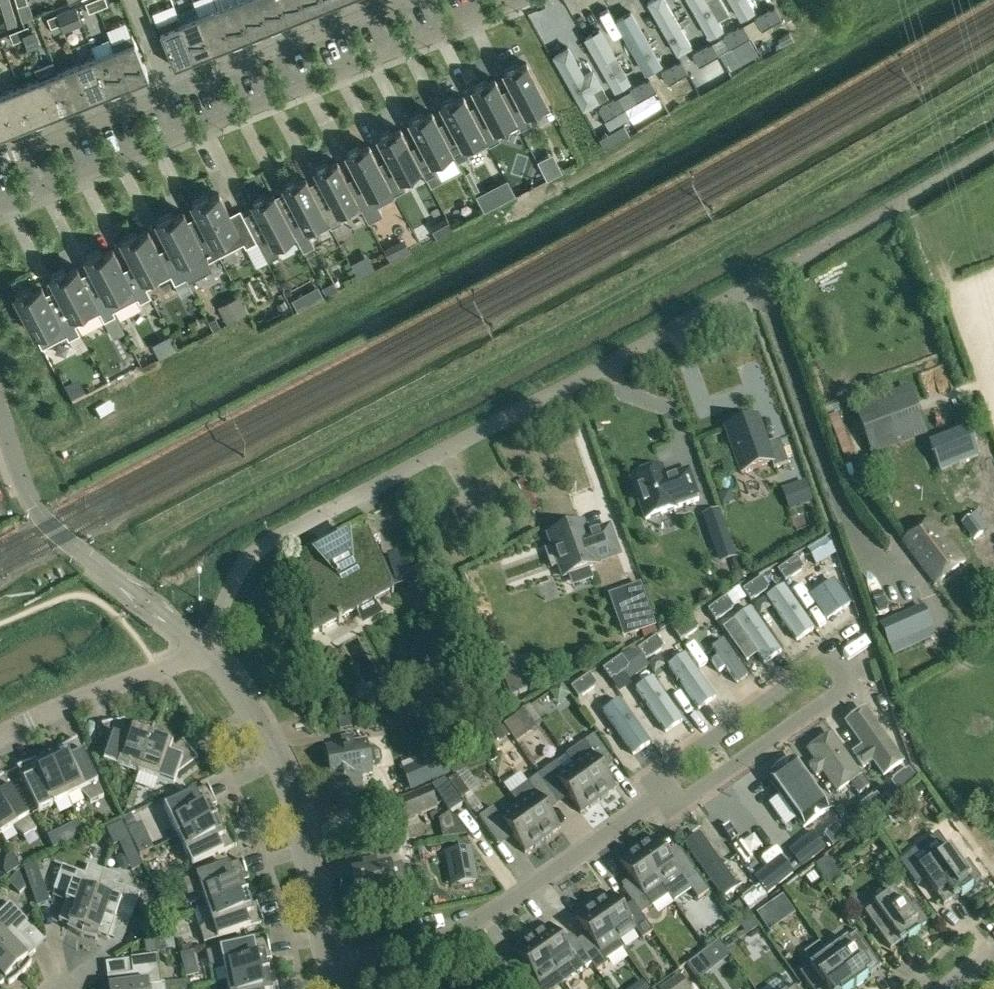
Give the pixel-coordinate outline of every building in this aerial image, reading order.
[(95,0),(90,0),(85,2),(89,12),(98,8),(95,0)] [(98,8),(108,4),(106,0),(95,0),(98,8)] [(218,7),(232,44),(251,36),(237,0),(236,0),(218,7)] [(251,36),(270,29),(259,0),(237,0),(251,36)] [(270,29),(289,21),(281,0),(259,0),(270,29)] [(289,21),(308,13),(303,0),(281,0),(289,21)] [(308,13),(327,6),(325,0),(303,0),(308,13)] [(698,49),(673,0),(654,0),(650,2),(678,60),(698,49)] [(712,39),(729,29),(711,0),(688,0),(712,39)] [(760,13),(752,0),(732,0),(745,22),(760,13)] [(66,10),(57,13),(61,23),(64,31),(83,23),(76,6),(66,10)] [(782,18),(775,6),(755,18),(762,29),(782,18)] [(218,7),(199,15),(213,51),(232,44),(218,7)] [(619,21),(647,76),(665,67),(637,12),(619,21)] [(61,23),(57,13),(47,17),(51,27),(61,23)] [(178,15),(157,24),(159,28),(174,67),(194,59),(180,23),(181,22),(178,15)] [(181,22),(180,23),(194,59),(213,51),(199,15),(181,22)] [(750,36),(744,24),(724,36),(730,47),(750,36)] [(28,25),(19,29),(23,38),(32,35),(28,25)] [(23,38),(19,29),(9,32),(13,42),(23,38)] [(585,41),(613,91),(635,79),(607,29),(585,41)] [(132,34),(111,43),(113,49),(115,49),(129,85),(149,77),(132,34)] [(749,36),(730,47),(720,53),(730,70),(759,53),(749,36)] [(719,54),(712,42),(692,53),(699,65),(719,54)] [(556,57),(588,112),(604,102),(572,48),(556,57)] [(113,49),(96,56),(110,92),(129,85),(115,49),(113,49)] [(95,57),(77,64),(91,100),(110,92),(96,56),(95,57)] [(668,83),(688,72),(681,60),(661,71),(668,83)] [(519,125),(520,128),(532,123),(530,119),(550,108),(527,63),(519,67),(517,63),(504,70),(520,101),(510,107),(519,125)] [(77,64),(58,71),(72,108),(91,100),(77,64)] [(58,71),(39,79),(53,115),(72,108),(58,71)] [(637,101),(657,90),(650,78),(630,89),(637,101)] [(39,79),(20,87),(34,123),(53,115),(39,79)] [(489,118),(478,123),(478,124),(488,143),(489,145),(500,139),(498,135),(519,125),(510,107),(495,79),(487,83),(486,80),(473,87),(489,118)] [(20,87),(1,94),(15,130),(34,123),(20,87)] [(15,130),(1,94),(0,95),(0,137),(15,130)] [(478,124),(478,123),(464,95),(456,99),(454,96),(441,103),(457,134),(447,140),(454,155),(457,161),(469,155),(468,154),(488,143),(478,124)] [(606,119),(625,108),(619,96),(599,107),(606,119)] [(447,140),(432,112),(424,116),(423,113),(410,120),(426,151),(415,156),(420,167),(426,178),(437,172),(434,166),(454,155),(447,140)] [(624,124),(600,138),(605,148),(630,134),(624,124)] [(394,167),(384,173),(395,194),(406,188),(400,178),(420,167),(401,128),(393,132),(391,129),(378,136),(394,167)] [(361,181),(351,186),(362,208),(369,222),(383,214),(378,205),(396,196),(395,194),(384,173),(369,145),(362,148),(361,149),(361,148),(360,146),(346,152),(361,181)] [(331,200),(321,206),(331,225),(330,225),(331,227),(343,221),(342,219),(362,208),(351,186),(337,161),(330,165),(328,162),(315,169),(331,200)] [(310,235),(330,225),(331,225),(321,206),(306,178),(298,182),(296,178),(283,185),(300,216),(289,222),(295,233),(294,233),(304,251),(315,245),(310,235)] [(192,202),(208,232),(208,231),(219,254),(244,242),(246,246),(257,240),(256,239),(243,213),(232,219),(219,193),(209,198),(206,194),(192,202)] [(268,233),(256,239),(257,240),(258,240),(268,260),(280,254),(274,243),(294,233),(295,233),(289,222),(274,194),(267,198),(265,195),(252,202),(268,233)] [(171,212),(156,220),(169,244),(172,250),(182,268),(186,277),(189,281),(213,268),(208,260),(219,254),(208,231),(208,232),(197,237),(187,218),(183,211),(173,217),(171,212)] [(121,239),(137,269),(137,268),(147,287),(171,274),(175,283),(186,277),(182,268),(172,250),(161,256),(148,230),(138,235),(136,231),(121,239)] [(137,268),(137,269),(126,274),(113,248),(102,254),(100,249),(86,257),(101,287),(102,287),(113,310),(137,297),(140,301),(151,296),(147,287),(137,268)] [(50,276),(66,306),(66,305),(76,324),(100,311),(104,320),(116,314),(113,310),(102,287),(101,287),(91,293),(77,267),(67,272),(65,268),(50,276)] [(334,280),(322,286),(327,294),(338,288),(334,280)] [(29,286),(15,294),(42,347),(67,334),(69,338),(80,332),(76,324),(66,305),(66,306),(55,311),(42,285),(31,291),(29,286)] [(239,294),(218,305),(227,322),(248,311),(239,294)] [(859,415),(870,447),(927,428),(916,396),(859,415)] [(757,418),(725,429),(741,474),(771,463),(773,469),(788,464),(779,439),(766,444),(757,418)] [(661,467),(631,478),(631,479),(646,519),(699,500),(688,470),(672,476),(673,478),(666,481),(661,467)] [(805,480),(781,489),(788,508),(812,500),(805,480)] [(716,552),(731,546),(718,510),(707,514),(714,532),(709,533),(716,552)] [(972,516),(961,523),(974,539),(983,532),(972,516)] [(478,525),(482,532),(492,527),(488,520),(478,525)] [(931,520),(902,542),(935,584),(965,561),(947,537),(946,539),(931,520)] [(357,610),(373,601),(374,603),(376,602),(374,600),(390,591),(392,593),(393,592),(391,588),(391,589),(380,555),(368,521),(345,533),(348,553),(347,554),(348,556),(332,565),(331,563),(329,564),(313,551),(299,558),(305,596),(306,596),(313,608),(309,609),(308,610),(312,631),(321,630),(322,632),(323,631),(322,629),(337,621),(338,623),(342,621),(340,619),(356,610),(357,613),(358,612),(357,610)] [(546,550),(552,567),(560,564),(565,576),(596,565),(595,562),(618,554),(608,528),(593,533),(594,536),(587,539),(581,523),(550,534),(554,547),(546,550)] [(806,550),(815,565),(834,554),(825,539),(806,550)] [(777,570),(785,581),(804,568),(796,557),(777,570)] [(843,613),(815,570),(803,578),(831,620),(843,613)] [(743,590),(750,601),(769,588),(761,577),(743,590)] [(610,595),(619,622),(625,620),(630,634),(654,626),(640,585),(610,595)] [(817,632),(790,586),(768,599),(795,645),(817,632)] [(708,610),(715,621),(734,608),(726,597),(708,610)] [(879,625),(887,644),(928,627),(920,608),(879,625)] [(783,654),(752,610),(735,623),(766,666),(783,654)] [(673,629),(680,641),(699,628),(691,616),(673,629)] [(638,649),(645,660),(664,647),(656,636),(638,649)] [(750,664),(737,642),(726,649),(740,670),(750,664)] [(603,669),(610,680),(629,667),(623,657),(621,656),(603,669)] [(719,701),(691,657),(672,669),(700,713),(719,701)] [(571,687),(578,698),(597,685),(589,674),(571,687)] [(667,740),(687,728),(658,680),(638,692),(667,740)] [(552,693),(554,695),(570,697),(573,695),(565,683),(552,693)] [(531,703),(516,714),(529,732),(544,722),(531,703)] [(634,757),(651,746),(624,703),(606,714),(634,757)] [(847,728),(887,781),(907,766),(867,713),(847,728)] [(124,720),(117,722),(102,726),(102,727),(103,727),(108,749),(104,761),(138,773),(154,731),(153,730),(153,731),(149,730),(145,729),(142,729),(138,729),(134,729),(130,729),(126,730),(124,720)] [(154,731),(138,773),(173,786),(178,774),(196,760),(197,760),(183,741),(175,747),(173,744),(170,742),(167,739),(164,737),(161,735),(157,733),(154,732),(154,731)] [(583,743),(567,754),(600,799),(601,798),(602,800),(609,794),(608,793),(616,788),(606,774),(600,766),(610,760),(611,762),(612,761),(594,735),(583,743)] [(372,773),(371,768),(377,767),(382,760),(380,751),(374,746),(368,747),(366,739),(355,741),(354,736),(342,738),(343,743),(326,746),(333,780),(336,797),(358,793),(355,776),(372,773)] [(77,740),(63,746),(58,749),(61,754),(50,760),(68,798),(80,792),(91,803),(104,796),(77,741),(77,740)] [(804,755),(830,792),(844,782),(819,745),(804,755)] [(557,762),(538,775),(556,800),(557,800),(556,798),(565,792),(570,799),(581,813),(591,806),(592,807),(599,802),(598,801),(600,799),(567,754),(566,755),(573,765),(563,771),(557,762)] [(403,771),(410,790),(450,775),(442,755),(403,771)] [(36,760),(30,762),(17,768),(17,770),(18,769),(38,812),(68,798),(50,760),(38,765),(36,760)] [(447,782),(460,800),(478,788),(465,769),(447,782)] [(766,783),(801,827),(818,813),(784,769),(766,783)] [(891,781),(890,783),(899,793),(917,779),(908,769),(891,781)] [(527,783),(510,795),(517,805),(543,840),(544,839),(545,840),(552,835),(551,834),(560,828),(550,814),(545,806),(554,800),(555,801),(556,800),(538,775),(527,783)] [(1,835),(13,828),(24,837),(36,829),(3,777),(4,777),(3,776),(0,778),(0,834),(1,835)] [(922,781),(905,794),(911,801),(928,789),(922,781)] [(164,807),(178,837),(216,819),(211,807),(217,804),(208,786),(207,786),(207,787),(164,807)] [(387,804),(395,826),(437,809),(428,787),(387,804)] [(876,794),(858,808),(867,818),(885,804),(876,794)] [(493,807),(479,818),(497,843),(498,843),(497,841),(510,831),(515,839),(525,853),(534,846),(535,847),(542,842),(541,841),(543,840),(517,805),(500,817),(493,807)] [(216,819),(178,837),(192,866),(235,846),(236,846),(227,827),(222,830),(216,819)] [(108,828),(117,846),(124,820),(108,828)] [(122,844),(133,838),(124,820),(117,846),(122,844)] [(842,821),(824,835),(832,846),(850,832),(842,821)] [(47,836),(53,849),(64,843),(58,831),(47,836)] [(791,851),(805,868),(829,849),(815,832),(791,851)] [(684,848),(721,901),(739,889),(701,836),(684,848)] [(638,848),(637,849),(663,885),(670,895),(674,901),(691,889),(698,899),(709,892),(696,873),(679,849),(678,850),(679,852),(670,858),(669,857),(655,837),(646,843),(645,842),(638,847),(638,848)] [(447,864),(454,863),(458,885),(477,881),(471,848),(452,852),(445,853),(447,864)] [(947,848),(918,869),(944,905),(945,904),(959,893),(961,896),(975,887),(973,884),(981,879),(968,860),(960,866),(947,848)] [(628,855),(619,862),(633,881),(634,883),(625,890),(624,888),(623,889),(635,906),(641,915),(652,907),(668,895),(670,895),(663,885),(637,849),(636,850),(635,849),(628,854),(628,855)] [(826,877),(837,869),(828,856),(817,864),(826,877)] [(793,875),(779,857),(756,876),(770,893),(793,875)] [(202,895),(207,908),(247,894),(243,882),(249,880),(242,860),(241,861),(183,881),(188,894),(202,895)] [(353,873),(358,903),(394,896),(406,893),(401,865),(388,867),(388,866),(376,869),(374,862),(363,865),(364,871),(353,873)] [(77,935),(81,936),(104,871),(87,865),(84,874),(62,866),(53,891),(68,896),(59,920),(70,924),(67,929),(70,931),(74,933),(77,935)] [(119,876),(104,871),(81,936),(85,937),(89,938),(93,939),(97,939),(98,934),(108,938),(117,914),(131,919),(140,894),(116,885),(119,876)] [(39,906),(50,903),(43,881),(31,885),(39,906)] [(759,886),(741,900),(749,911),(767,897),(759,886)] [(894,891),(865,912),(891,949),(892,948),(892,947),(906,937),(908,940),(922,931),(920,928),(928,922),(914,904),(907,910),(894,891)] [(594,905),(592,906),(618,942),(636,930),(642,939),(653,932),(641,915),(635,906),(634,906),(635,908),(626,915),(625,913),(611,893),(601,900),(600,899),(593,904),(594,905)] [(247,894),(207,908),(211,920),(199,930),(204,943),(262,923),(262,924),(264,923),(257,904),(251,906),(247,894)] [(22,975),(25,971),(29,966),(32,962),(27,959),(35,951),(17,933),(28,922),(10,903),(0,913),(0,952),(22,975)] [(584,912),(575,918),(589,938),(590,940),(581,946),(580,944),(579,945),(592,964),(597,971),(608,964),(605,960),(622,948),(618,942),(592,906),(591,907),(590,906),(583,911),(584,912)] [(532,937),(531,938),(557,974),(564,983),(580,971),(592,964),(579,945),(574,937),(573,938),(574,940),(564,946),(563,945),(549,925),(539,932),(539,931),(532,936),(532,937)] [(857,933),(829,953),(855,988),(867,980),(865,977),(879,967),(881,966),(857,933)] [(514,950),(528,969),(529,971),(520,978),(518,976),(517,977),(526,988),(555,988),(564,983),(557,974),(531,938),(529,939),(529,938),(522,943),(522,944),(514,950)] [(224,968),(227,982),(268,973),(265,960),(272,959),(267,939),(266,939),(266,940),(206,952),(209,966),(224,968)] [(0,952),(0,985),(6,980),(9,984),(15,980),(19,977),(22,975),(0,952)] [(855,988),(829,953),(800,974),(811,988),(854,988),(855,988)] [(702,954),(688,964),(698,977),(711,966),(702,954)] [(164,983),(161,983),(157,955),(131,959),(133,974),(107,977),(109,988),(103,988),(164,988),(164,983)] [(227,982),(228,988),(278,988),(277,984),(271,985),(268,973),(227,982)] [(659,988),(682,988),(687,986),(679,975),(659,988)] [(768,988),(797,988),(795,987),(794,988),(786,976),(768,988)]
